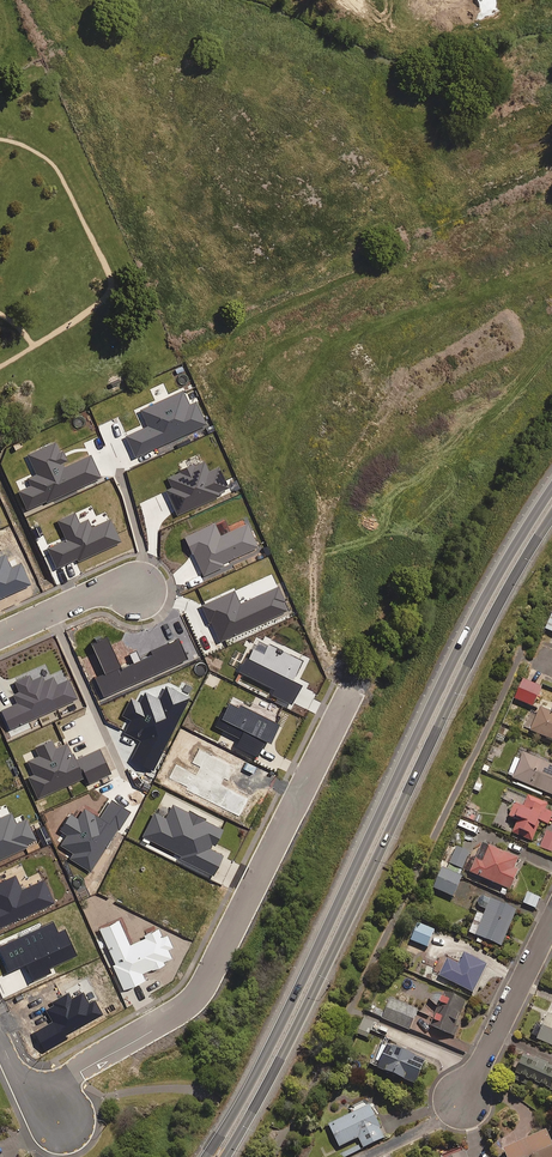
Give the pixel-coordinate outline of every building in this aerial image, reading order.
[(541,686),(523,678),(514,698),(532,706),(541,686)] [(518,703),(510,700),(506,710),(515,714),(518,703)] [(540,708),(537,713),(531,710),(524,728),(551,740),(551,712),(551,713),(540,708)] [(522,752),(519,760),(515,758),(507,776),(551,795),(551,765),(522,752)] [(509,788),(504,799),(514,803),(509,815),(517,819),(512,833),(531,841),(539,821),(548,824),(551,813),(541,808),(544,802),(509,788)] [(546,830),(540,847),(551,852),(551,833),(546,830)] [(517,858),(482,843),(470,872),(509,889),(518,870),(513,868),(517,858)] [(462,868),(463,865),(470,869),(473,862),(466,858),(469,852),(456,846),(449,863),(462,868)] [(461,876),(459,875),(462,870),(448,864),(446,869),(442,867),(432,888),(452,896),(461,876)] [(539,897),(527,892),(522,903),(535,908),(539,897)] [(516,910),(490,899),(483,916),(476,913),(468,932),(501,946),(516,910)] [(434,930),(417,923),(410,940),(427,947),(434,930)] [(486,965),(464,953),(458,964),(447,958),(438,975),(472,992),(486,965)] [(465,1002),(437,990),(431,1003),(438,1006),(430,1026),(451,1035),(465,1002)] [(417,1009),(390,998),(381,1018),(409,1029),(417,1009)] [(370,1005),(367,1012),(378,1017),(381,1009),(370,1005)] [(547,1014),(542,1026),(536,1024),(531,1036),(551,1045),(551,1016),(547,1014)] [(374,1019),(364,1015),(356,1034),(367,1038),(374,1019)] [(424,1059),(383,1043),(373,1068),(414,1085),(424,1059)] [(520,1057),(513,1072),(549,1088),(551,1082),(551,1071),(520,1057)] [(369,1105),(328,1124),(344,1156),(345,1156),(385,1138),(369,1105)] [(502,1149),(505,1156),(551,1156),(551,1127),(502,1149)]
